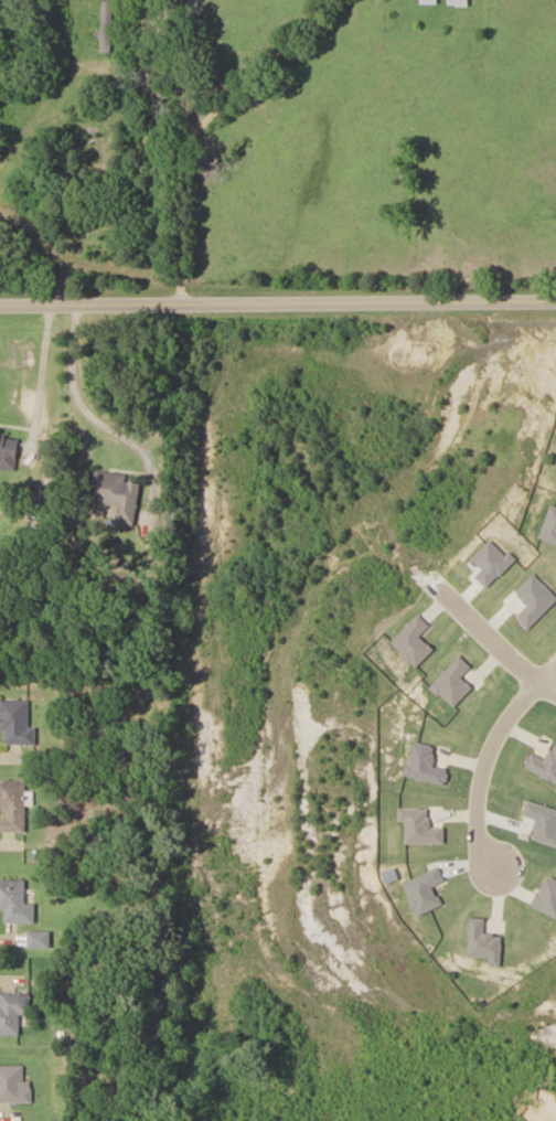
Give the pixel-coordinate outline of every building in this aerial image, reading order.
[(114,2),(103,2),(103,54),(114,54),(114,2)] [(22,434),(0,431),(0,469),(17,472),(22,434)] [(136,526),(143,483),(128,481),(129,475),(98,470),(92,502),(120,506),(117,523),(136,526)] [(2,701),(2,730),(8,730),(8,744),(37,744),(37,728),(30,728),(30,701),(2,701)] [(3,781),(3,832),(27,832),(27,781),(3,781)] [(0,880),(0,910),(7,910),(7,924),(36,924),(36,904),(27,904),(27,880),(0,880)] [(0,994),(0,1036),(21,1036),(21,1015),(31,1016),(31,994),(0,994)] [(0,1066),(0,1103),(33,1103),(33,1082),(25,1082),(25,1066),(0,1066)]
